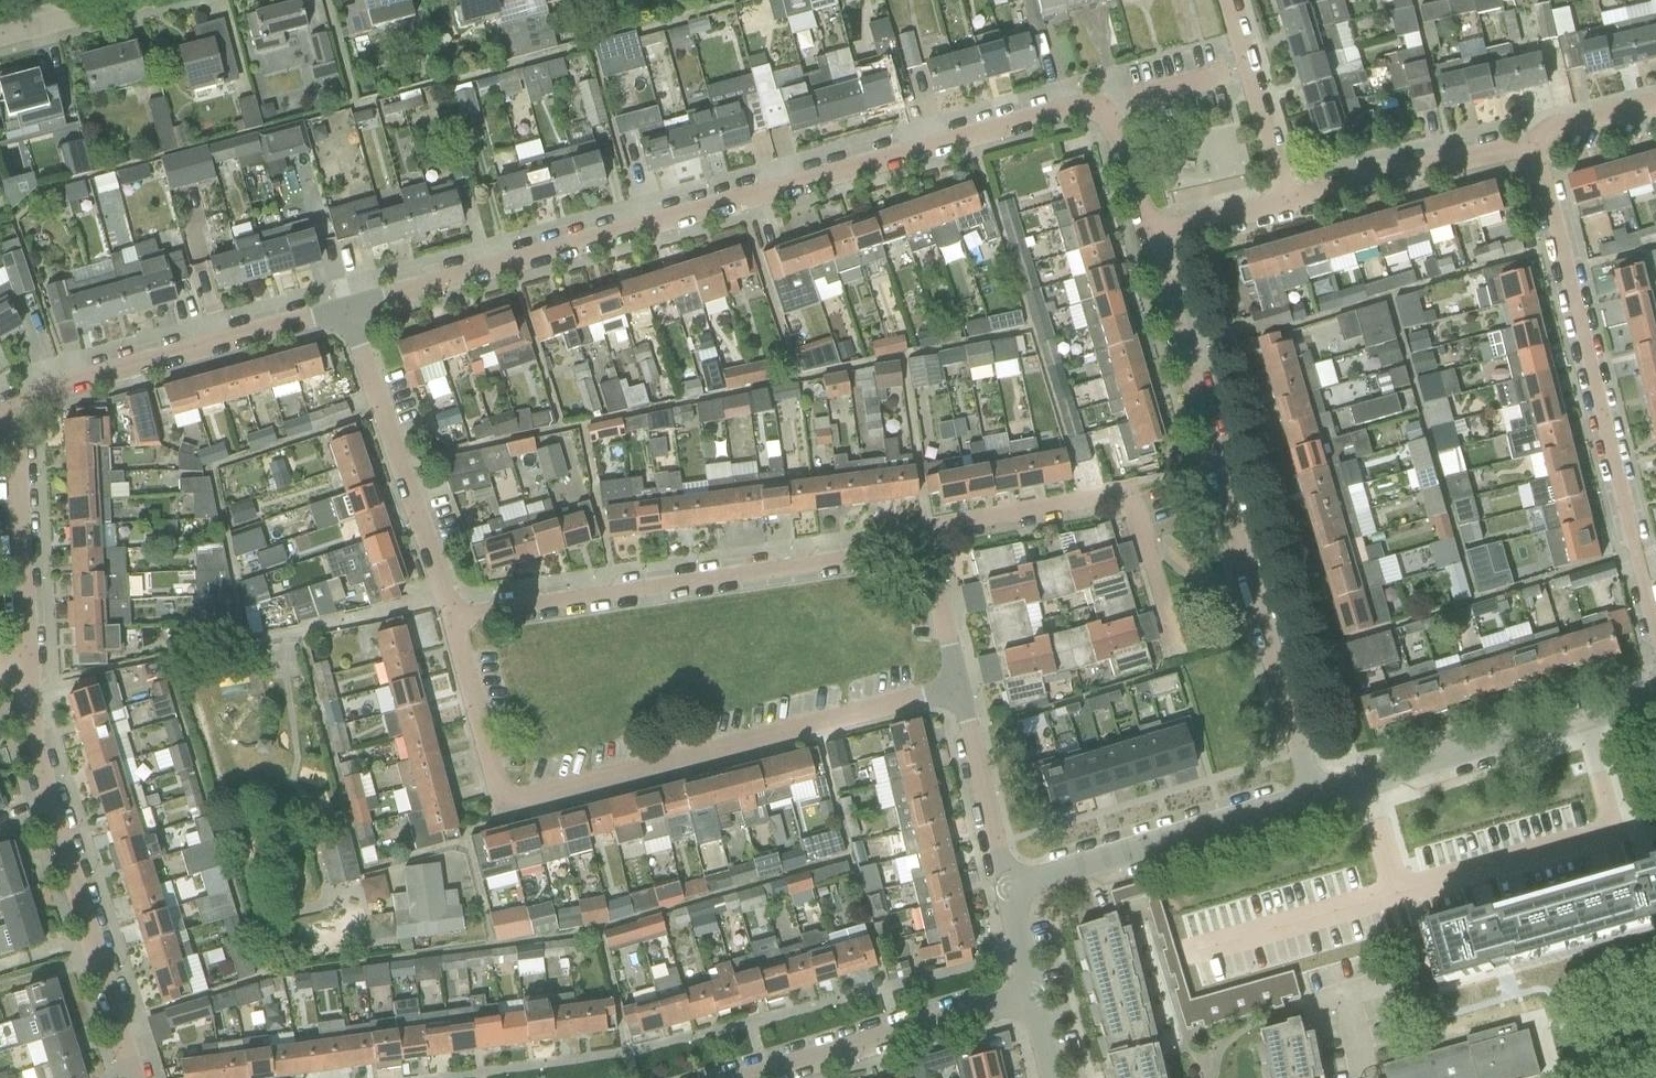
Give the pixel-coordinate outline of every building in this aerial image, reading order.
[(410,1),(409,0),(354,0),(356,5),(343,9),(350,37),(373,31),(372,29),(414,18),(409,1),(410,1)] [(460,8),(454,9),(460,29),(484,22),(484,21),(499,17),(494,0),(458,0),(460,8)] [(809,12),(806,0),(782,0),(787,19),(809,12)] [(809,12),(836,5),(835,0),(806,0),(809,12)] [(1062,0),(1020,0),(1024,12),(1037,8),(1040,18),(1065,11),(1062,0)] [(1065,11),(1090,4),(1089,0),(1062,0),(1065,11)] [(1327,1),(1327,0),(1277,0),(1281,15),(1327,1)] [(1395,12),(1412,8),(1411,0),(1393,0),(1395,12)] [(1478,15),(1474,0),(1452,0),(1448,1),(1452,18),(1476,13),(1476,15),(1478,15)] [(1503,9),(1500,0),(1474,0),(1478,15),(1503,9)] [(1289,40),(1335,26),(1327,1),(1281,15),(1289,40)] [(1448,1),(1419,8),(1423,25),(1429,52),(1440,49),(1434,23),(1452,18),(1448,1)] [(307,29),(305,23),(300,2),(246,16),(256,54),(285,47),(282,35),(307,29)] [(1540,42),(1555,39),(1549,5),(1533,8),(1540,42)] [(1554,8),(1557,33),(1574,31),(1571,6),(1554,8)] [(1510,46),(1520,44),(1513,11),(1503,14),(1510,46)] [(533,54),(555,48),(546,13),(524,19),(533,54)] [(1402,22),(1397,23),(1400,38),(1419,33),(1414,13),(1401,17),(1402,22)] [(1653,16),(1649,17),(1628,22),(1638,64),(1655,60),(1655,28),(1653,16)] [(507,61),(533,54),(524,19),(498,26),(507,61)] [(690,37),(710,32),(708,22),(687,27),(690,37)] [(1613,70),(1638,64),(1628,22),(1599,28),(1599,29),(1603,28),(1613,70)] [(236,81),(227,44),(221,23),(197,29),(201,45),(180,51),(191,93),(236,81)] [(1289,40),(1296,64),(1342,50),(1335,26),(1289,40)] [(670,42),(690,37),(687,27),(668,31),(670,42)] [(1588,76),(1613,70),(1603,28),(1599,29),(1599,28),(1558,38),(1566,72),(1586,67),(1588,76)] [(638,39),(637,39),(639,49),(641,48),(658,43),(665,41),(663,32),(638,39)] [(314,83),(337,77),(326,33),(308,37),(316,67),(310,69),(314,83)] [(906,72),(921,68),(912,33),(897,37),(906,72)] [(1000,44),(998,44),(996,34),(973,40),(975,50),(983,80),(1008,73),(1000,44)] [(613,37),(590,43),(600,79),(623,73),(613,37)] [(1034,66),(1028,45),(1026,37),(1000,44),(1008,73),(1034,66)] [(905,82),(897,52),(894,40),(873,45),(876,57),(853,64),(865,112),(891,105),(886,87),(905,82)] [(143,82),(139,67),(134,46),(83,59),(92,96),(143,82)] [(1514,60),(1510,46),(1486,52),(1496,97),(1521,91),(1514,60)] [(1407,50),(1397,53),(1399,64),(1403,63),(1425,58),(1422,47),(1407,50)] [(959,87),(983,80),(975,50),(951,56),(959,87)] [(1342,50),(1296,64),(1304,89),(1357,74),(1358,74),(1355,62),(1346,64),(1342,50)] [(1471,103),(1496,97),(1486,52),(1485,52),(1486,55),(1462,61),(1465,74),(1471,103)] [(832,54),(824,56),(841,119),(865,112),(853,64),(836,69),(832,54)] [(1548,85),(1542,64),(1540,54),(1514,60),(1521,91),(1548,85)] [(818,70),(802,75),(805,85),(809,97),(808,98),(815,126),(841,119),(824,56),(815,59),(818,70)] [(933,94),(959,87),(951,56),(925,63),(933,94)] [(1409,88),(1431,84),(1425,58),(1403,63),(1409,88)] [(1471,103),(1465,74),(1462,61),(1436,67),(1446,109),(1471,103)] [(547,74),(548,74),(545,65),(519,71),(526,95),(529,105),(542,102),(541,98),(553,95),(547,74)] [(751,70),(757,94),(762,110),(783,104),(790,133),(815,126),(808,98),(809,97),(805,85),(776,93),(768,66),(751,70)] [(0,74),(0,92),(3,103),(0,103),(0,120),(4,135),(37,126),(39,134),(65,127),(53,80),(52,80),(53,85),(42,88),(38,71),(19,76),(17,69),(0,74)] [(1358,74),(1357,74),(1360,85),(1369,83),(1368,80),(1376,77),(1374,70),(1358,74)] [(513,73),(495,78),(498,88),(516,83),(513,73)] [(1357,74),(1304,89),(1311,113),(1351,100),(1355,100),(1351,88),(1360,85),(1357,74)] [(501,102),(502,101),(495,78),(475,83),(478,93),(497,88),(501,102)] [(590,132),(608,126),(595,80),(576,86),(590,132)] [(1437,109),(1432,88),(1431,84),(1409,88),(1416,115),(1437,109)] [(472,89),(452,95),(459,119),(478,114),(472,89)] [(757,94),(709,106),(721,152),(748,145),(746,137),(767,131),(762,110),(757,94)] [(243,131),(261,127),(253,97),(235,102),(240,122),(243,131)] [(404,113),(423,109),(420,99),(401,103),(404,113)] [(1358,100),(1355,101),(1355,100),(1351,100),(1311,113),(1319,138),(1366,124),(1365,124),(1362,112),(1358,100)] [(383,117),(404,113),(401,103),(381,107),(383,117)] [(709,106),(685,113),(686,117),(698,158),(721,152),(709,106)] [(1372,109),(1362,112),(1365,124),(1375,121),(1372,109)] [(354,125),(372,120),(369,110),(351,115),(354,125)] [(167,117),(151,121),(160,155),(176,151),(170,130),(167,117)] [(686,117),(661,123),(673,165),(698,158),(686,117)] [(240,122),(231,125),(233,134),(243,131),(240,122)] [(661,123),(636,130),(636,132),(642,151),(647,172),(673,165),(661,123)] [(265,164),(310,153),(302,124),(258,135),(265,164)] [(323,127),(310,130),(313,143),(321,141),(325,134),(323,127)] [(257,135),(232,142),(236,159),(261,152),(257,135)] [(83,141),(59,147),(67,179),(92,173),(83,141)] [(605,184),(599,163),(593,141),(567,148),(579,191),(605,184)] [(232,142),(208,148),(212,166),(236,159),(232,142)] [(215,180),(212,166),(208,148),(159,160),(167,192),(215,180)] [(554,198),(579,191),(567,148),(542,155),(554,198)] [(455,181),(470,178),(464,149),(449,152),(455,181)] [(1644,156),(1653,186),(1655,198),(1655,153),(1644,156)] [(542,155),(518,161),(521,172),(529,205),(554,198),(542,155)] [(1628,193),(1653,186),(1644,156),(1620,164),(1628,193)] [(1063,201),(1092,193),(1082,157),(1059,164),(1062,175),(1056,177),(1063,201)] [(1620,164),(1595,170),(1604,200),(1607,212),(1632,205),(1628,193),(1620,164)] [(127,170),(113,174),(116,182),(129,178),(127,170)] [(1607,212),(1604,200),(1595,170),(1569,178),(1581,219),(1607,212)] [(504,212),(529,205),(521,172),(495,179),(504,212)] [(98,196),(118,190),(113,174),(93,179),(98,196)] [(76,201),(85,198),(81,182),(64,187),(68,203),(69,203),(72,216),(79,214),(76,201)] [(1495,183),(1470,190),(1478,219),(1515,209),(1510,192),(1499,195),(1495,183)] [(448,227),(462,223),(451,184),(425,191),(436,230),(439,233),(447,230),(448,227)] [(969,184),(944,193),(954,224),(958,234),(981,226),(986,243),(1000,238),(991,214),(984,193),(983,193),(973,196),(969,184)] [(436,230),(425,191),(424,186),(400,193),(404,208),(414,244),(426,241),(424,233),(436,230)] [(48,209),(68,203),(64,187),(63,187),(64,193),(45,199),(48,209)] [(1470,190),(1445,197),(1453,226),(1478,219),(1470,190)] [(944,193),(921,200),(934,241),(933,242),(935,247),(936,250),(960,242),(958,234),(954,224),(944,193)] [(1070,226),(1099,218),(1092,193),(1063,201),(1050,205),(1053,219),(1067,215),(1070,226)] [(1428,234),(1453,226),(1445,197),(1420,205),(1428,234)] [(361,250),(387,243),(374,198),(328,210),(336,242),(357,236),(361,250)] [(404,208),(379,214),(375,198),(374,198),(387,243),(411,237),(413,244),(414,244),(404,208)] [(933,242),(934,241),(921,200),(896,209),(911,255),(935,247),(933,242)] [(999,219),(1016,215),(1012,202),(996,207),(999,219)] [(1428,234),(1420,205),(1396,211),(1406,249),(1430,242),(1428,234)] [(910,255),(911,255),(896,209),(872,217),(882,247),(905,239),(910,255)] [(1370,219),(1378,248),(1382,261),(1408,253),(1406,249),(1396,211),(1370,219)] [(1016,215),(999,219),(1002,228),(1019,223),(1016,215)] [(872,217),(858,222),(856,216),(846,219),(861,267),(883,259),(880,247),(882,247),(872,217)] [(1065,256),(1107,244),(1099,218),(1070,226),(1058,230),(1065,256)] [(836,275),(861,267),(846,219),(833,224),(835,230),(823,234),(836,275)] [(1370,219),(1346,226),(1354,255),(1378,248),(1370,219)] [(293,270),(319,262),(307,221),(282,228),(293,270)] [(1330,262),(1354,255),(1346,226),(1321,232),(1330,262)] [(1655,243),(1655,227),(1636,233),(1641,248),(1655,243)] [(268,276),(293,270),(282,228),(257,234),(268,276)] [(1321,232),(1297,239),(1305,269),(1330,262),(1321,232)] [(244,283),(268,276),(257,234),(233,241),(236,255),(244,283)] [(836,275),(823,234),(799,242),(812,284),(824,280),(826,287),(838,283),(836,275)] [(1297,239),(1272,246),(1284,292),(1309,285),(1308,281),(1305,269),(1297,239)] [(1619,253),(1634,248),(1631,239),(1616,244),(1619,253)] [(1015,271),(1032,266),(1024,240),(1007,245),(1015,271)] [(814,288),(812,284),(799,242),(762,254),(777,300),(814,288)] [(1491,262),(1504,258),(1499,243),(1487,247),(1491,262)] [(1072,280),(1114,267),(1107,244),(1065,256),(1072,278),(1071,279),(1072,280)] [(1602,257),(1619,253),(1616,244),(1600,248),(1602,257)] [(735,281),(758,274),(749,245),(714,256),(726,298),(739,293),(735,281)] [(1288,306),(1284,292),(1272,246),(1247,254),(1250,266),(1239,269),(1244,286),(1266,280),(1274,310),(1288,306)] [(1477,267),(1491,262),(1487,247),(1472,252),(1477,267)] [(34,291),(21,251),(0,258),(9,284),(0,289),(0,338),(20,327),(13,314),(22,310),(17,297),(34,291)] [(183,261),(165,266),(162,253),(136,260),(137,263),(149,309),(176,302),(171,285),(188,280),(183,261)] [(137,263),(122,267),(119,254),(108,257),(112,274),(113,274),(124,316),(149,309),(137,263)] [(218,290),(244,283),(236,255),(210,262),(218,290)] [(1613,263),(1622,299),(1655,290),(1655,264),(1646,267),(1643,255),(1613,263)] [(702,305),(726,298),(714,256),(689,264),(702,305)] [(1442,277),(1454,274),(1450,259),(1438,262),(1442,277)] [(1493,306),(1536,296),(1527,260),(1484,271),(1493,306)] [(1427,282),(1442,277),(1438,262),(1423,267),(1427,282)] [(703,310),(702,305),(689,264),(664,272),(673,300),(679,317),(703,310)] [(1022,294),(1039,289),(1032,266),(1015,271),(1022,294)] [(1117,279),(1124,276),(1121,266),(1114,268),(1114,267),(1072,280),(1079,304),(1121,292),(1117,279)] [(648,308),(673,300),(664,272),(640,280),(648,308)] [(1392,292),(1416,284),(1412,272),(1388,279),(1392,292)] [(100,323),(124,316),(113,274),(112,274),(89,280),(100,323)] [(1367,300),(1392,292),(1388,279),(1363,287),(1367,300)] [(49,286),(45,288),(56,326),(73,321),(75,329),(100,323),(89,280),(73,285),(72,280),(70,281),(49,286)] [(624,316),(648,308),(640,280),(616,287),(624,316)] [(1363,287),(1362,285),(1339,293),(1343,308),(1367,300),(1363,287)] [(628,328),(624,316),(616,287),(591,295),(604,336),(628,328)] [(1030,318),(1046,313),(1039,289),(1022,294),(1030,318)] [(1655,317),(1655,290),(1622,299),(1628,324),(1655,317)] [(1121,292),(1079,304),(1086,328),(1087,328),(1098,325),(1128,316),(1121,292)] [(1318,316),(1343,308),(1339,293),(1314,301),(1318,316)] [(1402,332),(1425,326),(1415,294),(1393,300),(1402,332)] [(605,341),(604,336),(591,295),(566,303),(580,348),(605,341)] [(1536,296),(1493,306),(1493,308),(1508,304),(1514,328),(1542,321),(1536,296)] [(580,348),(566,303),(564,297),(551,301),(553,307),(529,315),(538,343),(560,336),(566,353),(580,348)] [(1375,347),(1396,341),(1385,303),(1355,313),(1366,350),(1375,347)] [(1297,306),(1289,308),(1292,323),(1305,318),(1302,305),(1297,306)] [(1257,333),(1292,323),(1288,306),(1274,310),(1252,317),(1257,333)] [(506,309),(482,317),(492,346),(490,347),(492,353),(494,357),(497,366),(499,373),(535,361),(530,345),(527,335),(521,317),(510,321),(506,309)] [(1020,312),(987,319),(987,320),(990,336),(1023,329),(1020,312)] [(1034,333),(1051,328),(1046,313),(1030,318),(1034,333)] [(1094,354),(1135,341),(1128,316),(1098,325),(1099,326),(1087,329),(1094,354)] [(482,317),(458,325),(471,365),(469,366),(473,378),(483,374),(478,358),(492,353),(490,347),(492,346),(482,317)] [(1628,324),(1634,348),(1655,343),(1655,317),(1628,324)] [(968,340),(990,336),(987,320),(965,324),(968,340)] [(1506,357),(1549,347),(1542,321),(1514,328),(1488,334),(1494,360),(1506,357)] [(469,366),(471,365),(458,325),(433,333),(443,362),(464,355),(472,378),(473,378),(469,366)] [(940,345),(959,341),(956,326),(937,330),(940,345)] [(918,350),(940,345),(937,330),(915,334),(918,350)] [(1426,331),(1408,336),(1413,353),(1431,348),(1426,331)] [(440,363),(443,362),(433,333),(396,345),(411,390),(424,385),(444,378),(440,363)] [(1022,336),(1013,338),(1016,353),(1024,351),(1022,336)] [(885,341),(884,341),(889,356),(906,353),(903,337),(892,340),(885,341)] [(1291,344),(1279,348),(1276,337),(1260,341),(1270,378),(1314,365),(1310,351),(1295,356),(1291,344)] [(993,366),(1017,360),(1016,353),(1013,338),(989,343),(993,366)] [(1046,369),(1060,364),(1052,340),(1039,344),(1046,369)] [(871,360),(889,356),(884,341),(868,344),(871,360)] [(1101,378),(1142,366),(1135,341),(1094,354),(1101,378)] [(1396,341),(1375,347),(1377,355),(1381,368),(1403,361),(1396,341)] [(968,371),(993,366),(989,343),(963,348),(968,371)] [(1655,370),(1655,343),(1634,348),(1641,374),(1655,370)] [(832,344),(795,356),(801,374),(839,367),(832,344)] [(644,383),(657,380),(647,346),(635,350),(639,364),(644,383)] [(328,356),(317,359),(314,347),(286,355),(295,384),(333,373),(328,356)] [(1512,381),(1555,371),(1549,347),(1506,357),(1512,381)] [(841,366),(854,363),(851,348),(837,351),(841,366)] [(966,371),(968,371),(963,348),(938,354),(941,369),(965,364),(966,371)] [(1415,376),(1437,370),(1431,350),(1409,356),(1415,376)] [(295,384),(286,355),(262,361),(270,391),(272,391),(275,400),(298,394),(295,384)] [(912,390),(940,386),(936,356),(908,359),(912,390)] [(1332,358),(1316,363),(1324,388),(1339,383),(1332,358)] [(245,398),(270,391),(262,361),(237,368),(245,398)] [(751,385),(776,380),(772,361),(747,367),(748,371),(751,385)] [(585,417),(600,412),(585,363),(570,368),(585,417)] [(717,378),(714,378),(711,364),(695,370),(699,380),(702,396),(715,394),(714,392),(720,391),(717,378)] [(883,391),(900,389),(896,364),(873,369),(877,403),(885,402),(883,391)] [(1053,391),(1067,387),(1060,364),(1046,369),(1053,391)] [(1277,402),(1321,389),(1314,365),(1270,378),(1277,402)] [(1142,366),(1101,378),(1108,403),(1120,399),(1149,391),(1142,366)] [(751,385),(748,371),(747,367),(721,372),(725,390),(751,385)] [(221,405),(245,398),(237,368),(213,375),(221,405)] [(1387,373),(1376,376),(1382,397),(1410,388),(1409,386),(1404,368),(1387,373)] [(877,403),(873,369),(855,373),(856,378),(854,378),(856,390),(861,389),(868,441),(882,439),(877,403)] [(625,408),(619,390),(617,383),(613,370),(605,373),(608,383),(597,386),(606,416),(626,411),(625,408)] [(702,396),(699,380),(695,370),(693,371),(696,381),(682,384),(681,377),(672,379),(676,401),(687,399),(702,396)] [(1641,374),(1647,399),(1655,397),(1655,370),(1641,374)] [(1518,407),(1561,396),(1555,371),(1512,381),(1518,407)] [(1422,402),(1445,396),(1438,373),(1416,380),(1422,402)] [(845,374),(821,378),(826,402),(850,397),(845,374)] [(196,411),(197,411),(221,405),(213,375),(188,381),(196,411)] [(197,411),(196,411),(188,381),(153,391),(158,412),(168,410),(170,417),(173,416),(176,429),(200,423),(197,411)] [(624,381),(617,383),(619,390),(625,408),(626,411),(648,405),(642,386),(627,390),(624,381)] [(798,396),(797,385),(769,391),(773,415),(775,427),(776,427),(772,404),(798,398),(798,396)] [(158,447),(144,389),(127,394),(124,395),(132,428),(128,428),(129,448),(158,447)] [(1319,391),(1322,390),(1321,389),(1277,402),(1285,426),(1326,414),(1319,391)] [(769,391),(747,396),(749,416),(750,419),(773,415),(769,391)] [(1127,424),(1156,415),(1149,391),(1120,399),(1108,403),(1107,403),(1111,416),(1124,412),(1127,424)] [(1354,427),(1401,414),(1396,395),(1349,409),(1354,427)] [(724,421),(749,416),(747,396),(722,401),(724,421)] [(1429,427),(1452,421),(1445,396),(1422,402),(1429,427)] [(1511,435),(1567,421),(1561,396),(1518,407),(1522,421),(1508,424),(1511,435)] [(1647,399),(1653,423),(1655,422),(1655,397),(1647,399)] [(1060,416),(1075,412),(1071,398),(1056,403),(1060,416)] [(698,426),(724,421),(722,401),(695,406),(698,426)] [(312,431),(352,417),(346,403),(307,416),(312,431)] [(1030,423),(1045,421),(1043,405),(1028,407),(1030,423)] [(674,425),(693,421),(689,406),(672,410),(674,425)] [(458,408),(433,416),(438,430),(463,422),(458,408)] [(107,446),(107,435),(105,409),(75,411),(76,422),(63,423),(65,448),(107,446)] [(528,409),(513,412),(513,414),(519,430),(519,433),(554,425),(550,412),(529,416),(528,409)] [(650,414),(647,415),(649,433),(673,429),(670,410),(650,414)] [(1068,440),(1083,436),(1075,412),(1060,416),(1068,440)] [(514,432),(519,430),(513,414),(509,415),(486,421),(487,422),(491,436),(491,438),(514,432)] [(1292,451),(1336,438),(1329,414),(1326,415),(1326,414),(1285,426),(1292,451)] [(1152,445),(1164,441),(1156,415),(1127,424),(1132,440),(1138,461),(1155,456),(1152,445)] [(288,439),(312,431),(307,416),(282,424),(288,439)] [(623,433),(646,428),(643,416),(622,421),(623,433)] [(588,441),(623,433),(622,421),(586,428),(588,441)] [(1418,421),(1405,425),(1409,440),(1422,436),(1418,421)] [(1460,449),(1459,446),(1452,421),(1429,427),(1437,455),(1460,449)] [(1530,457),(1574,446),(1567,421),(1511,435),(1506,437),(1512,462),(1530,457)] [(487,422),(471,428),(476,441),(491,436),(487,422)] [(335,469),(366,459),(354,425),(333,432),(337,442),(327,445),(335,469)] [(264,447),(276,443),(271,429),(259,433),(261,438),(264,447)] [(816,447),(829,445),(828,431),(814,432),(816,447)] [(264,447),(261,438),(259,433),(244,438),(249,452),(264,447)] [(1085,446),(1096,443),(1093,433),(1083,437),(1083,436),(1068,440),(1079,478),(1093,474),(1085,446)] [(1344,450),(1354,447),(1350,435),(1337,439),(1336,438),(1292,451),(1299,475),(1327,467),(1324,457),(1327,456),(1330,458),(1335,459),(1339,456),(1344,450)] [(537,451),(535,439),(507,445),(511,459),(536,454),(545,485),(546,485),(537,451)] [(911,456),(898,458),(895,440),(883,442),(887,471),(890,502),(916,498),(911,456)] [(1007,445),(1008,449),(1009,449),(1011,462),(1012,462),(1018,491),(1043,486),(1038,457),(1034,440),(1007,445)] [(1412,468),(1431,463),(1424,440),(1406,445),(1412,468)] [(712,442),(701,443),(703,459),(714,458),(712,442)] [(890,502),(887,471),(883,442),(881,442),(883,459),(858,463),(864,505),(890,502)] [(180,444),(177,453),(179,453),(188,457),(191,458),(194,449),(180,444)] [(215,463),(227,459),(222,444),(210,448),(211,453),(214,462),(215,463)] [(970,456),(958,458),(961,471),(963,471),(963,472),(962,472),(968,501),(993,496),(985,454),(983,454),(981,444),(968,446),(970,456)] [(510,459),(511,459),(507,445),(482,451),(489,476),(514,470),(510,459)] [(66,473),(109,471),(107,446),(65,448),(66,473)] [(1574,446),(1530,457),(1535,482),(1580,471),(1574,446)] [(546,485),(568,478),(557,447),(537,451),(546,485)] [(214,462),(211,453),(210,448),(195,453),(197,460),(200,461),(202,466),(214,462)] [(1012,462),(1011,462),(1009,449),(1008,449),(985,454),(993,496),(1018,491),(1012,462)] [(1460,449),(1437,455),(1444,480),(1466,474),(1467,474),(1460,449)] [(445,481),(450,493),(451,495),(470,490),(492,484),(489,476),(482,451),(470,453),(448,458),(445,481)] [(179,453),(178,454),(176,453),(177,471),(201,472),(199,468),(215,463),(214,462),(202,466),(200,461),(197,460),(191,458),(188,457),(179,453)] [(1069,481),(1065,460),(1063,453),(1038,457),(1043,486),(1069,481)] [(858,463),(846,464),(845,455),(832,457),(834,466),(839,508),(864,505),(858,463)] [(839,508),(834,466),(832,457),(835,478),(811,481),(815,512),(839,508)] [(963,471),(961,471),(958,458),(944,461),(944,462),(933,464),(922,466),(928,496),(939,494),(941,507),(968,501),(962,472),(963,472),(963,471)] [(343,494),(374,484),(366,459),(335,469),(343,494)] [(755,459),(705,467),(707,480),(757,472),(755,459)] [(784,485),(783,485),(780,460),(767,461),(769,474),(757,476),(763,519),(788,515),(784,485)] [(1327,467),(1299,475),(1306,499),(1334,491),(1334,493),(1346,489),(1339,463),(1327,467)] [(1419,493),(1438,488),(1431,463),(1412,468),(1419,493)] [(122,473),(109,473),(109,471),(66,473),(67,500),(97,499),(110,498),(109,485),(122,484),(122,473)] [(1580,471),(1535,482),(1541,506),(1586,495),(1580,471)] [(274,492),(291,488),(287,473),(270,478),(274,492)] [(683,498),(680,498),(677,473),(666,475),(668,489),(655,491),(656,502),(660,532),(687,529),(683,498)] [(1472,496),(1466,474),(1444,480),(1451,501),(1472,496)] [(737,522),(763,519),(757,476),(731,479),(733,492),(737,522)] [(208,479),(178,481),(178,495),(182,495),(211,493),(208,479)] [(655,491),(642,493),(640,479),(628,480),(629,488),(630,488),(631,506),(635,536),(660,532),(656,502),(655,491)] [(737,522),(733,492),(731,479),(706,482),(708,495),(707,495),(712,526),(737,522)] [(788,515),(815,512),(811,481),(784,485),(788,515)] [(343,495),(328,500),(336,524),(351,518),(382,508),(374,484),(343,495)] [(635,536),(631,506),(630,488),(629,488),(602,492),(609,539),(635,536)] [(1426,518),(1445,513),(1438,488),(1419,493),(1426,518)] [(1313,525),(1354,513),(1346,489),(1334,493),(1334,491),(1306,499),(1313,525)] [(211,493),(182,495),(192,496),(192,521),(216,520),(211,493)] [(712,526),(707,495),(683,498),(687,529),(712,526)] [(1547,531),(1592,520),(1586,495),(1541,506),(1547,531)] [(1479,522),(1478,520),(1472,496),(1451,501),(1458,528),(1459,528),(1479,522)] [(108,499),(110,499),(110,498),(97,499),(67,500),(69,525),(98,524),(110,523),(108,499)] [(565,551),(556,521),(552,509),(550,500),(526,507),(528,516),(527,517),(531,529),(540,558),(565,551)] [(579,514),(556,521),(565,551),(600,541),(589,502),(577,506),(579,514)] [(359,543),(390,532),(382,508),(351,518),(359,543)] [(1320,550),(1361,538),(1354,513),(1313,525),(1320,550)] [(1438,542),(1453,537),(1445,513),(1426,518),(1427,520),(1432,519),(1438,542)] [(540,558),(531,529),(527,517),(503,523),(516,565),(540,558)] [(503,523),(501,524),(500,518),(485,523),(491,541),(469,547),(474,564),(485,561),(489,573),(516,565),(503,523)] [(1547,531),(1545,531),(1554,570),(1602,558),(1592,520),(1547,531)] [(162,521),(146,521),(147,534),(162,534),(162,521)] [(1479,522),(1459,528),(1464,544),(1483,538),(1479,522)] [(1115,547),(1116,547),(1109,523),(1096,527),(1097,529),(1071,534),(1077,553),(1046,562),(1051,581),(1113,563),(1110,551),(1115,550),(1115,547)] [(70,551),(100,550),(98,524),(69,525),(70,551)] [(260,529),(230,538),(234,557),(265,546),(260,529)] [(358,570),(398,557),(390,532),(359,543),(360,544),(336,552),(340,563),(354,559),(357,569),(358,569),(358,570)] [(1435,569),(1460,562),(1453,537),(1438,542),(1439,544),(1429,547),(1435,569)] [(1327,575),(1369,562),(1361,538),(1320,550),(1327,575)] [(221,545),(208,546),(209,572),(226,571),(221,545)] [(281,546),(256,555),(261,570),(286,562),(281,546)] [(1015,569),(1010,548),(1010,546),(979,553),(979,550),(968,552),(971,562),(974,561),(979,583),(981,585),(986,584),(988,595),(1051,581),(1046,562),(1015,569)] [(1486,547),(1466,553),(1478,595),(1512,585),(1508,571),(1494,575),(1486,547)] [(100,550),(70,551),(72,577),(124,574),(123,549),(114,549),(100,550)] [(395,588),(407,584),(398,557),(358,570),(358,569),(357,569),(358,572),(345,576),(349,588),(362,584),(370,608),(399,598),(395,588)] [(1334,599),(1384,584),(1377,561),(1369,563),(1369,562),(1327,575),(1334,599)] [(1453,604),(1471,599),(1460,562),(1435,569),(1436,572),(1443,570),(1453,604)] [(1573,588),(1618,577),(1614,562),(1570,574),(1573,588)] [(1121,573),(1117,574),(1113,563),(1051,581),(1056,600),(1088,591),(1093,607),(1130,596),(1124,575),(1121,573)] [(201,597),(231,595),(226,571),(209,572),(195,573),(201,573),(201,597)] [(73,602),(129,600),(128,574),(124,574),(72,577),(73,602)] [(241,601),(267,594),(262,577),(239,584),(241,601)] [(1554,592),(1570,588),(1567,578),(1551,582),(1554,592)] [(327,591),(337,588),(334,580),(282,597),(287,610),(293,608),(297,621),(334,614),(327,591)] [(1024,607),(1056,600),(1051,581),(988,595),(991,607),(986,608),(986,611),(985,611),(990,633),(1028,624),(1024,607)] [(1380,587),(1385,586),(1384,584),(1334,599),(1345,636),(1391,623),(1380,587)] [(1531,600),(1540,597),(1537,587),(1519,592),(1524,609),(1533,607),(1531,600)] [(210,610),(234,610),(231,595),(201,597),(201,598),(210,597),(210,610)] [(1136,617),(1130,596),(1093,607),(1098,623),(1065,632),(1070,652),(1134,633),(1131,621),(1135,620),(1136,617)] [(1505,596),(1495,599),(1499,612),(1509,609),(1505,596)] [(116,601),(129,601),(129,600),(73,602),(73,603),(67,603),(68,628),(117,625),(117,613),(105,614),(104,603),(116,602),(116,601)] [(1473,618),(1491,612),(1488,602),(1470,607),(1473,618)] [(1453,624),(1473,618),(1470,607),(1450,613),(1453,624)] [(1600,628),(1586,632),(1595,662),(1620,655),(1615,638),(1632,632),(1625,612),(1625,611),(1604,618),(1597,620),(1600,628)] [(1439,616),(1421,622),(1424,631),(1442,626),(1439,616)] [(382,662),(411,654),(402,618),(384,623),(387,633),(376,636),(382,662)] [(1569,670),(1595,662),(1582,620),(1581,620),(1584,633),(1562,639),(1558,629),(1557,629),(1569,670)] [(211,645),(239,639),(236,621),(211,622),(211,645)] [(1421,622),(1404,627),(1407,636),(1424,631),(1421,622)] [(1065,632),(1032,640),(1028,624),(990,633),(995,654),(996,654),(998,656),(1002,655),(1005,667),(1070,652),(1065,632)] [(119,627),(117,627),(117,625),(68,628),(69,630),(74,630),(76,667),(100,666),(99,654),(121,653),(119,627)] [(1545,677),(1569,670),(1557,629),(1532,637),(1536,647),(1545,677)] [(1381,667),(1398,662),(1390,632),(1372,637),(1381,667)] [(1142,643),(1137,644),(1134,633),(1070,652),(1075,671),(1109,661),(1114,678),(1151,667),(1144,645),(1142,643)] [(1355,675),(1381,667),(1372,637),(1346,645),(1355,675)] [(1545,677),(1536,647),(1532,637),(1509,643),(1512,654),(1521,684),(1545,677)] [(1483,651),(1459,659),(1463,670),(1471,699),(1483,696),(1484,698),(1489,699),(1493,697),(1496,695),(1495,692),(1486,662),(1483,651)] [(1041,679),(1075,671),(1070,652),(1005,667),(1008,678),(1003,680),(1002,682),(1009,710),(1046,699),(1041,679)] [(388,687),(418,679),(411,654),(382,662),(388,687)] [(1512,654),(1486,662),(1495,692),(1521,684),(1512,654)] [(315,679),(330,675),(327,663),(312,667),(315,679)] [(1447,707),(1438,678),(1434,663),(1409,670),(1414,685),(1422,714),(1434,711),(1436,715),(1448,711),(1447,707)] [(1447,707),(1471,699),(1463,670),(1438,678),(1447,707)] [(1175,674),(1146,683),(1149,692),(1151,700),(1180,691),(1175,674)] [(80,694),(68,698),(75,723),(120,709),(109,675),(77,683),(80,694)] [(321,704),(337,700),(330,675),(315,679),(321,704)] [(394,711),(424,703),(418,679),(388,687),(394,711)] [(154,699),(168,695),(164,683),(150,687),(154,699)] [(1146,683),(1133,687),(1136,696),(1149,692),(1146,683)] [(1398,722),(1422,714),(1414,685),(1389,693),(1398,722)] [(1118,692),(1106,696),(1108,704),(1121,700),(1118,692)] [(1372,729),(1398,722),(1389,693),(1364,700),(1372,729)] [(153,721),(174,715),(168,695),(154,699),(154,700),(147,702),(153,721)] [(1106,696),(1085,702),(1089,714),(1109,708),(1108,704),(1106,696)] [(328,729),(343,725),(337,700),(321,704),(328,729)] [(389,739),(431,728),(424,703),(394,711),(395,713),(384,716),(389,739)] [(1078,704),(1065,708),(1068,716),(1080,712),(1078,704)] [(1065,708),(1052,712),(1055,720),(1068,716),(1065,708)] [(83,747),(124,734),(128,733),(120,709),(75,723),(83,747)] [(1189,718),(1159,727),(1162,735),(1174,774),(1195,767),(1191,755),(1199,752),(1189,718)] [(1017,722),(1015,723),(1020,737),(1021,737),(1034,733),(1029,719),(1017,722)] [(170,748),(183,744),(176,720),(162,724),(170,748)] [(882,757),(924,747),(919,722),(889,729),(894,753),(882,757)] [(350,751),(349,749),(343,725),(328,729),(335,755),(350,751)] [(407,760),(437,752),(431,728),(389,739),(389,740),(402,737),(407,760)] [(90,772),(131,760),(124,734),(83,747),(90,772)] [(1174,774),(1162,735),(1142,741),(1141,734),(1140,735),(1153,780),(1174,774)] [(1140,735),(1119,741),(1133,786),(1153,780),(1140,735)] [(830,769),(847,765),(840,739),(823,744),(830,769)] [(1119,741),(1099,747),(1113,792),(1133,786),(1119,741)] [(172,774),(190,768),(183,744),(170,748),(165,749),(172,774)] [(888,782),(930,771),(924,747),(882,757),(888,782)] [(1113,792),(1099,747),(1098,747),(1100,753),(1082,759),(1079,751),(1078,751),(1092,798),(1113,792)] [(817,749),(781,758),(789,790),(793,804),(815,799),(829,795),(822,770),(817,749)] [(1078,751),(1058,757),(1072,804),(1092,798),(1078,751)] [(402,789),(444,777),(437,752),(407,760),(408,762),(396,765),(402,789)] [(1058,757),(1028,766),(1039,800),(1047,798),(1051,811),(1072,804),(1058,757)] [(788,790),(789,790),(781,758),(756,764),(766,805),(764,806),(764,808),(791,800),(788,790)] [(92,798),(139,784),(131,760),(90,772),(93,781),(87,783),(92,798)] [(341,778),(355,774),(352,763),(338,767),(341,778)] [(764,806),(766,805),(756,764),(730,771),(741,811),(739,812),(739,814),(742,824),(755,821),(753,811),(764,808),(764,806)] [(184,797),(198,793),(190,768),(172,774),(173,776),(177,775),(184,797)] [(833,792),(852,788),(848,769),(829,773),(833,792)] [(739,812),(741,811),(730,771),(705,777),(713,806),(716,818),(716,819),(719,831),(730,828),(727,817),(739,814),(739,812)] [(894,807),(936,797),(930,771),(888,782),(894,807)] [(363,800),(363,799),(356,774),(355,775),(355,774),(341,778),(348,804),(363,800)] [(444,777),(402,789),(403,791),(408,814),(451,803),(444,777)] [(705,777),(681,783),(689,812),(713,806),(705,777)] [(690,817),(689,812),(681,783),(656,790),(663,818),(667,831),(664,831),(668,846),(682,842),(678,829),(688,826),(686,818),(690,817)] [(105,820),(146,808),(139,784),(92,798),(93,799),(98,798),(105,820)] [(667,831),(663,818),(656,790),(632,796),(642,840),(644,845),(666,839),(668,846),(664,831),(667,831)] [(191,822),(193,821),(205,818),(198,793),(184,797),(191,822)] [(632,796),(607,802),(614,833),(617,844),(618,846),(642,840),(632,796)] [(900,832),(913,829),(942,822),(936,797),(894,807),(900,832)] [(840,819),(854,816),(849,799),(836,803),(840,819)] [(363,800),(348,804),(356,828),(370,825),(367,813),(363,800)] [(589,839),(614,833),(607,802),(581,809),(589,839)] [(415,852),(460,840),(451,803),(408,814),(406,815),(415,852)] [(113,845),(156,832),(148,807),(146,808),(105,820),(113,845)] [(589,839),(581,809),(557,815),(568,857),(592,851),(589,839)] [(568,857),(557,815),(532,822),(543,867),(565,861),(564,858),(568,857)] [(845,841),(859,838),(854,816),(840,819),(845,841)] [(213,842),(205,818),(193,821),(200,846),(213,842)] [(532,822),(507,828),(518,869),(516,870),(517,872),(517,874),(543,867),(532,822)] [(913,829),(900,832),(906,857),(948,847),(942,822),(913,829)] [(370,825),(356,828),(362,850),(375,847),(370,825)] [(491,832),(469,838),(475,859),(479,873),(481,881),(517,872),(516,870),(518,869),(507,828),(491,832)] [(837,830),(800,841),(802,851),(806,865),(824,860),(834,858),(845,854),(837,830)] [(163,857),(156,832),(113,845),(113,846),(107,848),(112,863),(118,862),(120,870),(163,857)] [(781,832),(771,834),(774,848),(785,846),(781,832)] [(331,887),(359,880),(348,838),(320,845),(331,887)] [(208,870),(220,867),(213,842),(200,846),(180,852),(187,877),(208,870)] [(856,865),(866,862),(861,842),(851,845),(856,865)] [(19,867),(12,843),(0,847),(0,874),(19,867)] [(912,882),(954,872),(948,847),(906,857),(912,882)] [(781,873),(777,858),(774,849),(751,857),(757,880),(781,873)] [(802,851),(777,858),(781,873),(806,865),(802,851)] [(733,888),(757,880),(751,857),(748,857),(750,865),(729,872),(733,888)] [(1431,924),(1447,983),(1495,970),(1494,967),(1509,963),(1510,963),(1511,965),(1655,924),(1654,922),(1655,921),(1655,860),(1654,861),(1655,865),(1638,870),(1640,877),(1632,879),(1522,911),(1499,917),(1497,910),(1488,913),(1479,915),(1478,911),(1431,924)] [(128,894),(156,886),(149,861),(120,870),(128,894)] [(813,888),(851,877),(846,863),(808,873),(813,888)] [(456,892),(442,894),(439,865),(403,870),(406,894),(392,896),(398,940),(463,931),(459,907),(458,907),(456,892)] [(872,891),(879,889),(872,865),(857,868),(863,893),(864,893),(872,891)] [(27,892),(19,867),(0,874),(0,899),(27,892)] [(220,867),(208,870),(216,895),(228,891),(220,867)] [(718,892),(733,888),(729,872),(714,876),(718,892)] [(918,907),(960,897),(954,872),(912,882),(918,907)] [(812,888),(813,888),(808,873),(784,880),(789,897),(813,891),(812,888)] [(1149,902),(1161,899),(1155,879),(1143,883),(1147,896),(1149,902)] [(787,898),(789,897),(784,880),(759,888),(765,908),(775,897),(785,894),(787,898)] [(682,902),(707,894),(703,881),(679,887),(682,902)] [(679,887),(678,887),(677,883),(653,890),(658,909),(682,902),(679,887)] [(1139,899),(1147,896),(1143,883),(1135,885),(1139,899)] [(1131,901),(1139,899),(1135,885),(1127,887),(1131,901)] [(135,919),(164,911),(156,886),(128,894),(135,919)] [(1123,903),(1131,901),(1127,887),(1119,890),(1123,903)] [(764,908),(765,908),(759,888),(735,895),(739,909),(740,909),(742,915),(764,908)] [(872,891),(864,893),(870,918),(886,915),(880,889),(879,889),(872,891)] [(653,890),(629,896),(634,916),(658,909),(653,890)] [(1124,906),(1123,903),(1119,890),(1110,892),(1115,909),(1124,906)] [(201,925),(235,915),(228,891),(216,895),(194,901),(201,925)] [(34,916),(27,892),(0,899),(0,908),(5,925),(34,916)] [(714,916),(739,909),(735,895),(710,902),(714,916)] [(629,896),(603,903),(608,922),(608,923),(634,916),(629,896)] [(601,897),(576,903),(577,908),(582,929),(607,923),(601,897)] [(960,897),(918,907),(918,908),(923,932),(937,929),(966,922),(960,897)] [(1150,912),(1163,908),(1161,899),(1149,902),(1147,903),(1150,912)] [(524,907),(496,913),(493,900),(487,902),(496,943),(531,936),(524,907)] [(689,924),(714,916),(710,902),(685,909),(689,924)] [(551,903),(525,909),(531,936),(557,930),(553,911),(551,903)] [(577,908),(553,911),(557,930),(558,933),(582,929),(577,908)] [(1153,921),(1166,916),(1163,908),(1150,912),(1153,921)] [(675,928),(689,924),(685,909),(671,913),(675,928)] [(143,943),(171,934),(164,911),(135,919),(143,943)] [(1126,937),(1118,913),(1105,917),(1105,920),(1078,928),(1084,948),(1087,960),(1086,961),(1092,980),(1095,992),(1094,993),(1100,1012),(1103,1025),(1102,1025),(1108,1044),(1111,1057),(1109,1057),(1116,1076),(1116,1077),(1163,1077),(1162,1074),(1160,1075),(1157,1059),(1158,1059),(1154,1042),(1153,1043),(1141,995),(1143,994),(1139,978),(1137,978),(1133,963),(1135,962),(1128,936),(1126,937)] [(230,944),(242,940),(235,915),(201,925),(202,927),(223,921),(230,944)] [(43,943),(34,916),(5,925),(6,926),(0,928),(0,956),(43,943)] [(1155,929),(1169,925),(1166,916),(1153,921),(1155,929)] [(660,917),(636,924),(640,939),(642,944),(666,937),(664,932),(660,917)] [(927,949),(918,952),(921,963),(943,958),(946,968),(971,962),(968,950),(972,949),(966,922),(937,929),(923,932),(927,949)] [(877,945),(888,943),(883,923),(872,925),(877,945)] [(607,948),(640,939),(636,924),(603,933),(607,948)] [(1158,938),(1162,937),(1171,934),(1169,925),(1155,929),(1158,938)] [(875,967),(869,946),(863,926),(827,937),(839,978),(875,967)] [(824,934),(819,936),(815,932),(800,936),(814,985),(839,978),(827,937),(825,937),(824,934)] [(188,945),(175,949),(171,934),(143,943),(150,968),(191,956),(188,945)] [(1166,950),(1175,947),(1171,934),(1162,937),(1166,950)] [(789,993),(814,985),(800,936),(798,936),(800,945),(778,951),(782,965),(781,965),(789,993)] [(567,955),(579,953),(578,939),(565,941),(567,955)] [(238,981),(253,977),(242,940),(230,944),(230,945),(227,946),(238,981)] [(541,958),(567,955),(565,941),(539,944),(541,958)] [(516,962),(541,958),(539,944),(514,948),(516,962)] [(1165,960),(1178,956),(1175,947),(1166,950),(1162,951),(1165,960)] [(490,965),(516,962),(514,948),(488,951),(489,955),(490,965)] [(266,964),(277,961),(273,949),(263,952),(266,964)] [(490,965),(489,955),(488,951),(463,954),(467,982),(466,968),(490,965)] [(162,1005),(207,991),(196,954),(191,956),(150,968),(162,1005)] [(457,983),(467,982),(463,954),(437,958),(439,971),(455,969),(457,983)] [(756,971),(751,955),(728,961),(729,965),(728,966),(739,1007),(764,1000),(756,971)] [(1167,969),(1181,965),(1178,956),(1165,960),(1167,969)] [(424,973),(439,971),(437,958),(412,961),(414,975),(417,991),(426,990),(424,973)] [(399,977),(414,975),(412,961),(397,963),(399,977)] [(887,982),(909,976),(905,963),(884,969),(887,982)] [(387,964),(360,968),(362,982),(389,978),(387,964)] [(781,995),(789,993),(781,965),(756,971),(764,1000),(765,1000),(766,1004),(782,999),(781,995)] [(1170,978),(1174,977),(1184,974),(1181,965),(1167,969),(1170,978)] [(715,1015),(739,1007),(728,966),(713,970),(717,985),(707,987),(715,1015)] [(357,968),(340,970),(342,984),(358,982),(362,982),(360,968),(357,968)] [(683,994),(682,994),(676,969),(668,971),(669,978),(652,982),(665,1029),(691,1022),(683,994)] [(326,979),(336,978),(335,971),(325,972),(326,979)] [(1287,983),(1297,981),(1294,971),(1191,1000),(1193,1005),(1195,1014),(1182,1018),(1186,1031),(1195,1029),(1194,1026),(1202,1023),(1204,1030),(1216,1027),(1215,1025),(1228,1022),(1228,1023),(1261,1014),(1261,1012),(1273,1009),(1274,1011),(1285,1007),(1283,1000),(1292,998),(1287,983)] [(321,974),(307,976),(309,989),(309,990),(323,988),(321,974)] [(1178,989),(1187,987),(1184,974),(1174,977),(1178,989)] [(307,976),(294,978),(296,991),(309,989),(307,976)] [(270,981),(257,985),(261,999),(261,1002),(262,1007),(271,1005),(268,996),(274,995),(283,992),(281,980),(270,981)] [(1292,1001),(1302,998),(1297,981),(1287,983),(1292,998),(1292,1001)] [(21,1019),(62,1006),(55,982),(13,994),(21,1019)] [(641,1036),(665,1029),(652,982),(657,1000),(622,1010),(630,1039),(641,1036)] [(261,1002),(261,999),(257,985),(231,993),(234,1011),(261,1002)] [(691,1022),(715,1015),(707,987),(683,994),(691,1022)] [(1177,1000),(1190,996),(1187,987),(1178,989),(1174,991),(1177,1000)] [(578,1037),(574,1007),(572,994),(546,997),(552,1040),(578,1037)] [(495,1004),(485,1005),(483,995),(469,997),(476,1051),(501,1048),(495,1005),(495,1004)] [(211,1016),(226,1012),(221,996),(206,1001),(211,1016)] [(1193,1005),(1191,1000),(1190,996),(1177,1000),(1179,1009),(1193,1005)] [(451,1055),(476,1051),(469,997),(468,997),(470,1007),(445,1011),(451,1055)] [(527,1044),(552,1040),(546,997),(521,1000),(522,1001),(521,1001),(527,1044)] [(170,1029),(211,1016),(206,1001),(165,1014),(170,1029)] [(501,1048),(527,1044),(521,1001),(495,1005),(501,1048)] [(599,1003),(574,1007),(578,1037),(616,1031),(614,1014),(611,1002),(599,1003)] [(1182,1018),(1195,1014),(1193,1005),(1179,1009),(1182,1018)] [(21,1019),(12,1022),(19,1047),(26,1044),(39,1040),(70,1031),(62,1006),(21,1019)] [(426,1058),(451,1055),(445,1011),(420,1014),(426,1058)] [(400,1062),(426,1058),(420,1014),(394,1018),(394,1019),(396,1032),(400,1062)] [(1262,1032),(1266,1045),(1267,1051),(1270,1064),(1269,1065),(1269,1067),(1271,1067),(1273,1077),(1316,1077),(1315,1072),(1318,1072),(1312,1041),(1309,1042),(1307,1034),(1302,1018),(1289,1022),(1290,1025),(1262,1032)] [(400,1062),(396,1032),(394,1019),(368,1022),(373,1066),(375,1065),(376,1072),(401,1068),(400,1062)] [(348,1069),(373,1066),(368,1022),(342,1026),(348,1069)] [(1518,1034),(1515,1024),(1467,1037),(1468,1043),(1384,1066),(1387,1077),(1534,1077),(1539,1077),(1527,1031),(1518,1034)] [(318,1043),(323,1073),(348,1069),(342,1026),(316,1030),(318,1043)] [(39,1040),(26,1044),(34,1069),(47,1065),(78,1055),(70,1031),(39,1040)] [(266,1037),(268,1050),(273,1077),(286,1077),(297,1076),(293,1046),(291,1033),(266,1037)] [(268,1050),(266,1037),(241,1040),(243,1053),(247,1077),(273,1077),(268,1050)] [(988,1055),(984,1039),(906,1063),(911,1077),(925,1077),(924,1074),(955,1065),(958,1077),(1003,1077),(997,1053),(988,1055)] [(243,1053),(241,1040),(216,1044),(218,1057),(221,1077),(247,1077),(243,1053)] [(297,1076),(323,1073),(318,1043),(293,1046),(297,1076)] [(218,1057),(216,1044),(202,1046),(204,1059),(180,1062),(183,1077),(221,1077),(218,1057)] [(34,1069),(37,1077),(85,1077),(78,1055),(47,1065),(34,1069)]
